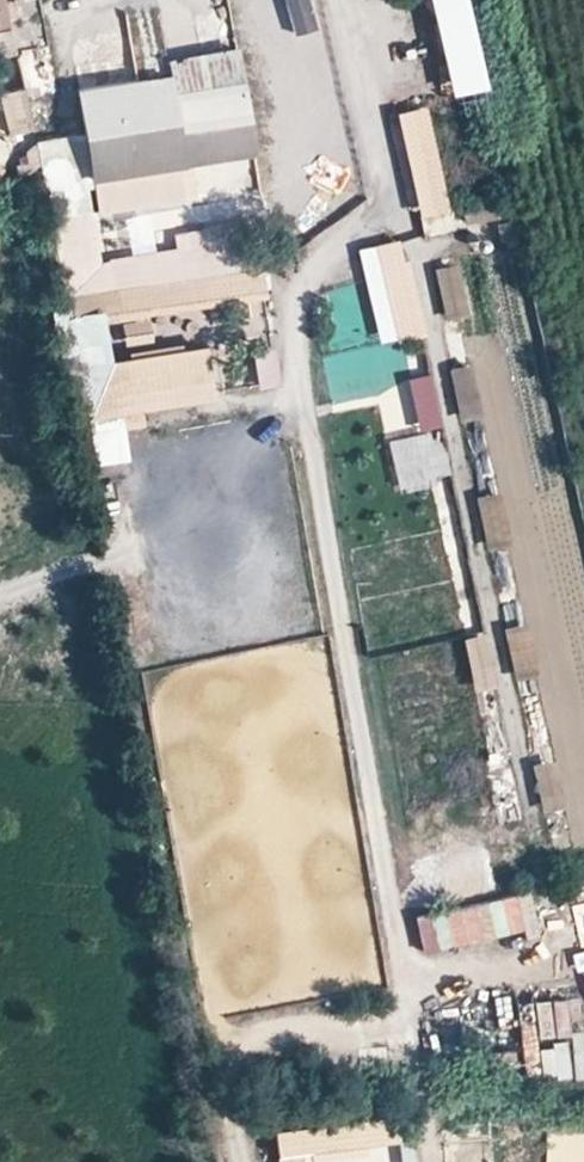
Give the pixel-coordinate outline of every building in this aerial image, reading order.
[(14,49),(4,0),(0,0),(0,52),(14,49)] [(14,49),(47,43),(38,0),(4,0),(14,49)] [(481,77),(461,0),(424,0),(446,86),(481,77)] [(125,34),(102,37),(104,54),(71,58),(73,76),(129,69),(125,34)] [(161,70),(164,88),(235,76),(229,43),(158,55),(161,70)] [(247,146),(235,76),(164,88),(161,70),(149,72),(71,86),(86,173),(91,172),(188,156),(247,146)] [(31,122),(20,81),(0,86),(0,113),(5,129),(31,122)] [(395,104),(409,211),(442,206),(428,100),(395,104)] [(194,189),(188,156),(91,172),(97,206),(194,189)] [(462,200),(469,246),(498,241),(491,196),(462,200)] [(267,264),(259,215),(178,228),(181,247),(173,249),(172,244),(102,256),(103,260),(94,261),(86,212),(45,219),(57,297),(267,264)] [(353,244),(376,340),(423,329),(399,233),(353,244)] [(452,258),(429,264),(443,314),(466,307),(452,258)] [(209,398),(201,340),(107,353),(101,307),(42,316),(57,420),(209,398)] [(164,337),(187,333),(182,308),(160,312),(164,337)] [(473,360),(448,362),(451,412),(476,410),(473,360)] [(432,366),(405,370),(414,426),(440,422),(432,366)] [(408,437),(420,474),(446,466),(434,428),(408,437)] [(435,500),(441,542),(459,539),(452,498),(435,500)] [(523,617),(499,623),(510,670),(534,664),(523,617)] [(481,627),(458,632),(470,683),(493,678),(481,627)] [(518,672),(528,749),(546,746),(536,670),(518,672)] [(538,809),(563,803),(550,753),(526,759),(538,809)] [(481,768),(492,824),(521,818),(510,762),(481,768)]
